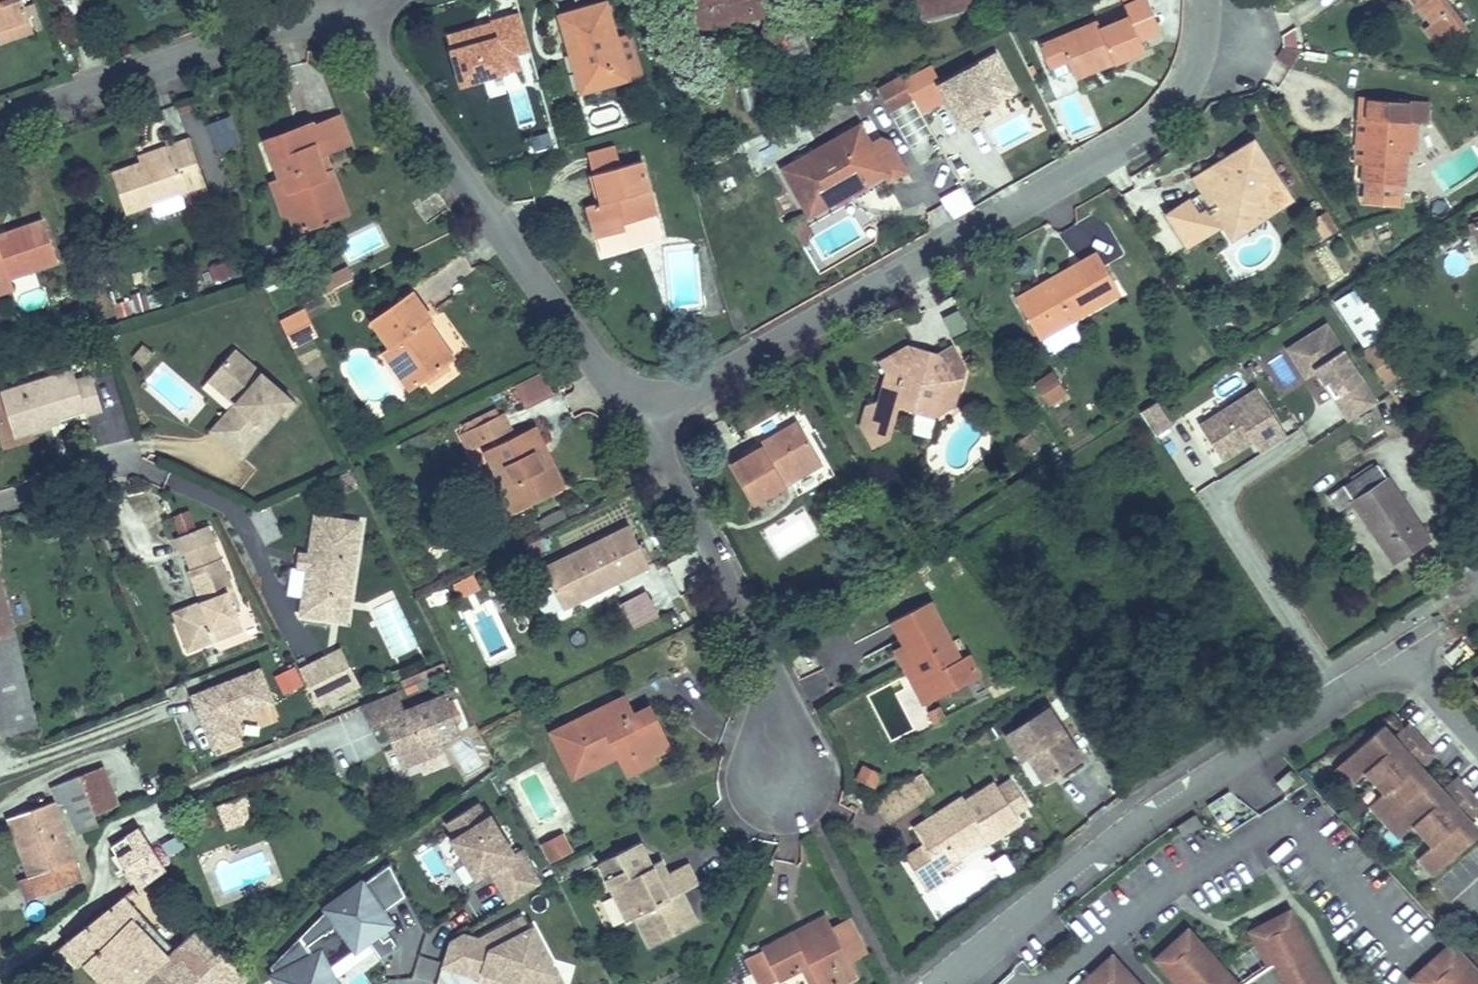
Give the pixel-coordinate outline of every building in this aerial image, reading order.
[(28,18),(22,0),(0,0),(0,28),(28,18)] [(694,35),(778,11),(774,0),(684,0),(694,35)] [(924,20),(931,18),(926,0),(918,0),(924,20)] [(931,18),(971,6),(969,0),(926,0),(931,18)] [(1124,4),(1128,16),(1130,16),(1139,39),(1160,30),(1147,0),(1134,0),(1124,4)] [(1414,11),(1420,6),(1416,0),(1406,0),(1414,11)] [(1420,6),(1432,22),(1426,27),(1440,46),(1465,28),(1444,0),(1416,0),(1420,6)] [(628,76),(616,36),(606,1),(578,10),(559,15),(568,46),(583,41),(585,48),(581,49),(592,89),(629,78),(628,76)] [(1144,50),(1139,39),(1130,16),(1128,16),(1101,28),(1098,21),(1039,46),(1054,80),(1072,72),(1110,56),(1114,63),(1144,50)] [(518,17),(444,34),(457,91),(532,74),(518,17)] [(0,28),(0,42),(33,30),(28,18),(0,28)] [(770,25),(759,46),(773,53),(784,32),(770,25)] [(784,32),(773,53),(778,70),(811,61),(801,26),(784,32)] [(629,32),(616,36),(628,76),(641,73),(629,32)] [(583,41),(568,46),(582,92),(592,89),(581,49),(585,48),(583,41)] [(1110,56),(1072,72),(1075,79),(1114,63),(1110,56)] [(903,82),(900,76),(880,88),(892,110),(913,99),(903,82)] [(1427,122),(1428,102),(1426,101),(1425,104),(1422,104),(1422,101),(1360,96),(1358,117),(1366,117),(1362,163),(1361,181),(1366,181),(1365,199),(1398,202),(1399,184),(1403,184),(1407,147),(1409,121),(1416,121),(1427,122)] [(288,210),(289,210),(296,231),(324,221),(319,208),(341,200),(330,171),(320,175),(317,167),(321,165),(315,150),(321,148),(323,153),(324,153),(349,144),(339,116),(313,125),(313,123),(266,140),(281,178),(281,179),(283,178),(294,207),(288,210)] [(213,154),(239,145),(229,117),(204,125),(213,154)] [(998,148),(1025,136),(1017,117),(990,129),(998,148)] [(1354,162),(1362,163),(1366,117),(1358,117),(1354,162)] [(1409,121),(1407,147),(1414,147),(1416,121),(1409,121)] [(869,143),(860,127),(784,169),(810,214),(833,201),(828,192),(862,173),(866,182),(884,171),(889,180),(906,171),(889,142),(879,137),(869,143)] [(136,148),(141,163),(174,151),(172,145),(168,137),(136,148)] [(174,151),(141,163),(113,173),(126,212),(153,202),(172,195),(203,185),(198,170),(187,139),(172,145),(174,151)] [(1231,170),(1201,189),(1203,191),(1167,214),(1188,246),(1223,223),(1246,228),(1262,218),(1246,193),(1275,174),(1253,141),(1224,159),(1231,170)] [(317,167),(320,175),(330,171),(324,153),(323,153),(321,148),(315,150),(321,165),(317,167)] [(615,150),(588,156),(594,178),(602,205),(598,206),(589,209),(601,252),(661,235),(649,193),(650,193),(642,164),(621,170),(615,150)] [(1231,170),(1224,159),(1195,179),(1201,189),(1231,170)] [(866,182),(862,173),(828,192),(833,201),(866,182)] [(271,181),(283,213),(289,210),(288,210),(294,207),(283,178),(281,179),(281,178),(271,181)] [(602,205),(594,178),(590,179),(598,206),(602,205)] [(178,214),(172,195),(153,202),(160,221),(178,214)] [(346,213),(341,200),(319,208),(324,221),(346,213)] [(1324,212),(1315,218),(1324,233),(1334,227),(1324,212)] [(802,217),(791,224),(803,245),(810,241),(805,234),(810,231),(802,217)] [(23,273),(58,261),(43,219),(6,232),(4,236),(0,238),(0,286),(11,282),(10,278),(4,262),(17,257),(23,273)] [(1053,289),(1022,306),(1041,338),(1120,293),(1097,252),(1048,280),(1053,289)] [(4,262),(10,278),(23,273),(17,257),(4,262)] [(1053,289),(1048,280),(1017,297),(1022,306),(1053,289)] [(11,282),(0,286),(0,293),(13,288),(11,282)] [(131,295),(136,314),(150,309),(145,290),(131,295)] [(418,382),(418,384),(454,358),(435,332),(431,335),(424,325),(428,322),(432,319),(412,292),(372,320),(391,347),(384,352),(395,368),(403,362),(418,382)] [(129,300),(114,304),(118,317),(132,314),(129,300)] [(1338,335),(1321,309),(1283,335),(1299,359),(1312,350),(1313,352),(1338,335)] [(952,338),(967,330),(958,311),(943,318),(952,338)] [(1357,311),(1346,318),(1363,344),(1374,337),(1357,311)] [(313,336),(301,312),(283,321),(295,345),(313,336)] [(702,319),(689,320),(689,328),(703,327),(702,319)] [(428,322),(424,325),(431,335),(435,332),(428,322)] [(1366,350),(1378,343),(1374,337),(1363,344),(1366,350)] [(1383,340),(1378,343),(1366,350),(1364,351),(1383,381),(1402,369),(1383,340)] [(154,353),(144,345),(133,358),(142,366),(154,353)] [(950,345),(927,358),(925,367),(918,365),(907,346),(878,363),(887,377),(884,388),(881,389),(876,407),(872,409),(866,407),(860,429),(871,449),(890,438),(887,433),(893,429),(897,416),(893,414),(896,403),(914,409),(914,411),(935,417),(952,407),(963,369),(950,345)] [(292,399),(234,349),(213,374),(240,398),(235,403),(241,408),(217,436),(242,457),(280,413),(292,399)] [(418,382),(403,362),(395,368),(410,388),(418,382)] [(76,380),(73,370),(1,392),(14,437),(51,425),(49,421),(84,410),(86,415),(102,410),(91,376),(76,380)] [(552,392),(542,372),(515,385),(525,405),(552,392)] [(1065,394),(1052,373),(1035,383),(1048,405),(1065,394)] [(240,398),(213,374),(208,380),(235,403),(240,398)] [(1257,458),(1288,439),(1257,388),(1197,425),(1222,466),(1251,448),(1257,458)] [(296,403),(292,399),(280,413),(285,417),(296,403)] [(1154,436),(1172,425),(1156,400),(1138,411),(1154,436)] [(241,408),(235,403),(211,431),(217,436),(241,408)] [(495,411),(464,426),(467,431),(498,415),(495,411)] [(498,415),(467,431),(461,433),(470,450),(510,430),(502,413),(498,415)] [(931,436),(932,418),(914,418),(914,436),(931,436)] [(783,479),(819,458),(798,422),(760,444),(762,446),(731,465),(753,503),(786,484),(783,479)] [(486,474),(495,492),(506,487),(518,510),(555,492),(534,450),(542,446),(533,427),(485,450),(495,470),(486,474)] [(1030,433),(1022,438),(1025,442),(1030,450),(1038,445),(1030,433)] [(1022,438),(1015,443),(1017,447),(1025,442),(1022,438)] [(542,446),(534,450),(555,492),(562,488),(542,446)] [(819,458),(783,479),(786,484),(822,463),(819,458)] [(1328,496),(1339,512),(1348,506),(1347,503),(1352,500),(1394,561),(1423,541),(1406,517),(1411,513),(1377,464),(1344,486),(1343,485),(1328,496)] [(518,510),(506,487),(495,492),(506,516),(518,510)] [(1428,538),(1411,513),(1406,517),(1423,541),(1428,538)] [(315,516),(309,555),(308,569),(301,615),(331,619),(335,593),(350,595),(361,523),(315,516)] [(205,599),(200,601),(186,606),(193,623),(179,628),(187,651),(216,640),(212,629),(238,618),(234,607),(240,605),(221,557),(221,558),(214,541),(215,541),(208,525),(176,538),(182,553),(185,552),(191,569),(188,571),(197,593),(201,591),(205,599)] [(649,565),(630,526),(544,568),(563,607),(649,565)] [(298,568),(308,569),(309,555),(299,554),(298,568)] [(36,726),(0,587),(0,735),(36,726)] [(633,628),(659,617),(647,590),(621,602),(633,628)] [(350,595),(335,593),(331,619),(346,622),(350,595)] [(554,595),(537,603),(544,617),(560,609),(554,595)] [(892,621),(904,644),(906,648),(908,647),(913,655),(910,656),(922,679),(936,672),(946,693),(979,676),(968,654),(959,659),(950,642),(929,601),(892,621)] [(186,606),(172,612),(179,628),(193,623),(186,606)] [(243,630),(238,618),(212,629),(216,640),(243,630)] [(904,644),(895,649),(924,704),(946,693),(936,672),(922,679),(910,656),(913,655),(908,647),(906,648),(904,644)] [(340,650),(300,670),(318,706),(359,685),(340,650)] [(400,681),(402,688),(445,670),(442,663),(400,681)] [(260,669),(192,696),(201,718),(207,716),(209,722),(204,724),(213,748),(240,737),(232,718),(273,702),(260,669)] [(403,712),(395,691),(363,704),(372,726),(384,721),(396,748),(403,766),(444,750),(440,740),(459,732),(444,695),(403,712)] [(624,696),(551,732),(573,777),(618,755),(628,775),(655,761),(652,755),(669,746),(649,706),(633,714),(624,696)] [(939,706),(928,711),(935,724),(946,719),(939,706)] [(1049,708),(1004,737),(1040,792),(1085,762),(1049,708)] [(1379,777),(1421,740),(1411,729),(1397,742),(1382,726),(1336,768),(1351,785),(1366,771),(1375,781),(1379,777)] [(1385,821),(1431,779),(1417,764),(1431,751),(1421,740),(1379,777),(1375,781),(1385,792),(1370,805),(1385,821)] [(881,774),(863,765),(856,778),(875,787),(881,774)] [(103,766),(78,776),(94,815),(119,805),(103,766)] [(1284,791),(1298,779),(1291,770),(1277,783),(1284,791)] [(59,803),(66,803),(78,833),(99,825),(94,815),(78,776),(52,787),(59,803)] [(921,800),(909,779),(878,799),(891,819),(921,800)] [(1428,831),(1469,793),(1459,782),(1445,795),(1431,779),(1385,821),(1399,837),(1414,824),(1423,834),(1428,831)] [(1001,791),(1014,783),(1012,780),(999,789),(1001,791)] [(933,826),(918,836),(923,845),(925,847),(906,859),(917,875),(934,863),(938,869),(957,857),(961,858),(989,840),(990,840),(1020,821),(1015,813),(1028,805),(1014,783),(1001,791),(999,789),(996,783),(966,802),(963,798),(929,820),(933,826)] [(1477,834),(1477,831),(1465,817),(1477,805),(1477,802),(1469,793),(1428,831),(1423,834),(1433,845),(1418,858),(1433,875),(1477,834)] [(245,795),(219,805),(228,828),(253,818),(245,795)] [(54,802),(19,814),(29,842),(19,846),(31,880),(22,884),(27,899),(82,879),(54,802)] [(479,877),(488,871),(491,870),(494,876),(492,877),(509,904),(540,885),(519,851),(513,854),(489,816),(486,818),(477,804),(446,823),(455,838),(450,840),(465,864),(469,861),(479,877)] [(29,842),(19,814),(9,818),(19,846),(29,842)] [(1184,836),(1202,825),(1195,815),(1177,826),(1184,836)] [(933,826),(929,820),(914,830),(918,836),(933,826)] [(140,828),(111,846),(137,887),(162,869),(149,849),(152,846),(140,828)] [(562,834),(540,846),(549,864),(571,853),(562,834)] [(166,857),(183,850),(177,837),(161,844),(166,857)] [(652,869),(651,865),(639,842),(599,862),(627,920),(635,916),(649,946),(697,923),(682,892),(698,884),(688,863),(666,874),(654,879),(649,870),(652,869)] [(925,847),(923,845),(905,857),(906,859),(925,847)] [(152,846),(149,849),(162,869),(165,867),(152,846)] [(649,870),(654,879),(666,874),(659,861),(651,865),(652,869),(649,870)] [(390,863),(328,908),(337,920),(303,937),(309,948),(270,967),(279,983),(332,983),(326,972),(329,971),(324,960),(366,939),(381,960),(399,947),(391,935),(384,940),(378,932),(390,924),(383,913),(406,896),(390,863)] [(934,863),(917,875),(921,881),(938,869),(934,863)] [(466,889),(482,918),(504,907),(488,878),(466,889)] [(140,892),(137,887),(123,897),(127,903),(140,892)] [(123,897),(62,946),(78,966),(85,961),(106,983),(138,983),(157,967),(174,951),(139,914),(138,915),(127,903),(123,897)] [(1248,927),(1265,959),(1276,955),(1290,983),(1338,983),(1291,901),(1248,927)] [(266,958),(270,967),(309,948),(303,937),(337,920),(328,908),(266,958)] [(746,958),(760,983),(770,983),(802,967),(809,964),(819,983),(839,983),(856,975),(849,962),(868,953),(850,917),(832,927),(826,917),(807,926),(810,931),(803,935),(800,930),(746,958)] [(535,970),(550,962),(532,928),(528,930),(521,918),(495,932),(501,944),(490,950),(483,975),(480,983),(481,983),(542,983),(535,970)] [(1158,955),(1183,983),(1238,983),(1236,982),(1243,974),(1188,921),(1158,955)] [(810,931),(807,926),(800,930),(803,935),(810,931)] [(384,940),(391,935),(385,927),(378,932),(384,940)] [(244,974),(198,929),(174,951),(157,967),(171,983),(239,983),(245,975),(244,974)] [(466,943),(459,967),(483,975),(490,950),(501,944),(495,932),(466,943)] [(443,963),(459,967),(466,943),(461,934),(450,942),(443,963)] [(1453,942),(1411,980),(1415,983),(1477,983),(1477,969),(1453,942)] [(1074,983),(1148,983),(1113,947),(1074,983)] [(550,962),(535,970),(542,983),(562,983),(550,962)] [(802,967),(810,983),(819,983),(809,964),(802,967)] [(157,967),(138,983),(171,983),(157,967)]
